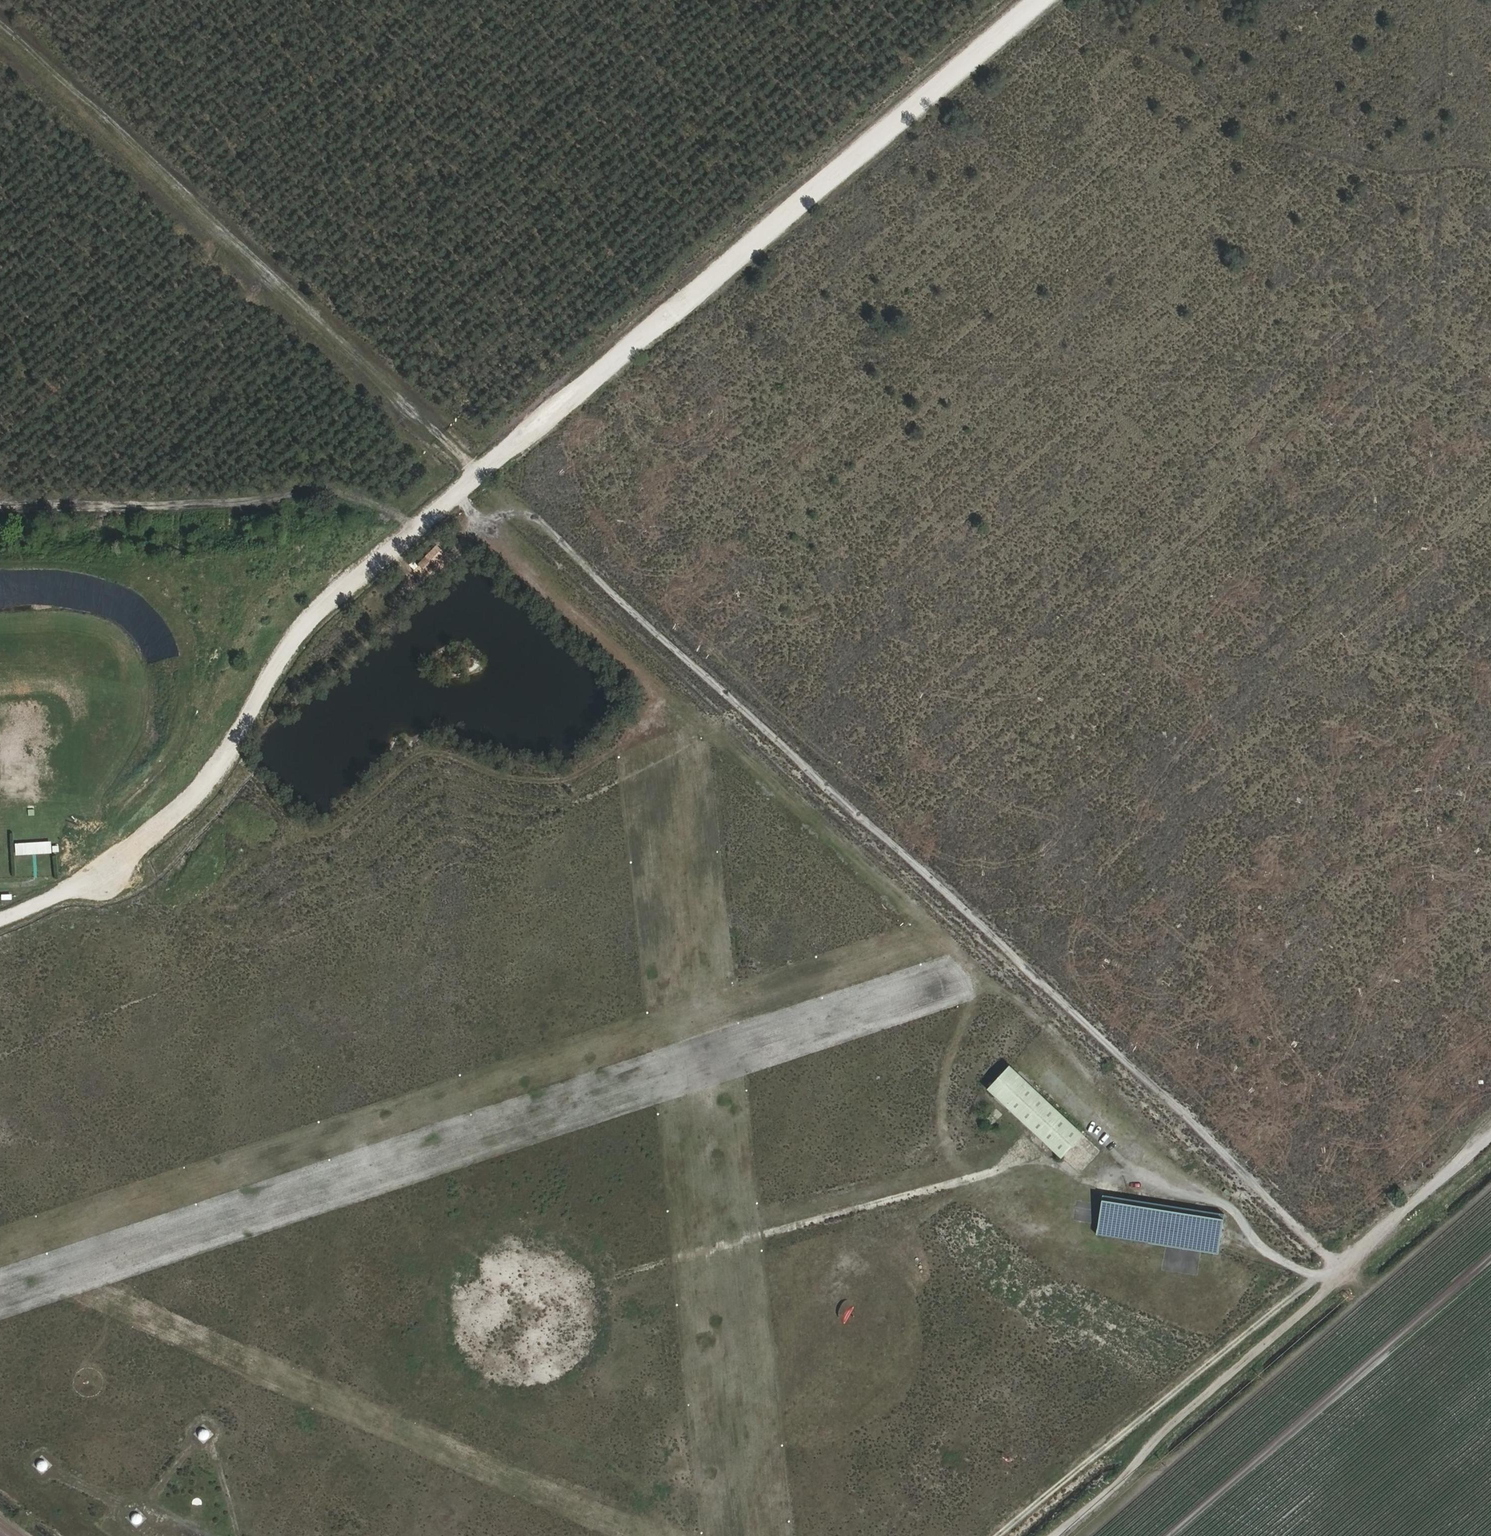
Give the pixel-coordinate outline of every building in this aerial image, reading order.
[(427,574),(446,555),(437,545),(418,564),(427,574)] [(65,839),(26,840),(26,854),(65,854),(65,839)] [(1086,1137),(1016,1073),(996,1095),(1067,1158),(1086,1137)] [(1100,1198),(1095,1235),(1218,1252),(1223,1215),(1100,1198)] [(1075,1201),(1073,1220),(1094,1222),(1095,1203),(1075,1201)] [(209,1437),(207,1428),(197,1430),(199,1440),(209,1437)] [(44,1473),(49,1463),(38,1458),(33,1469),(44,1473)] [(130,1516),(134,1525),(142,1521),(138,1512),(130,1516)]
